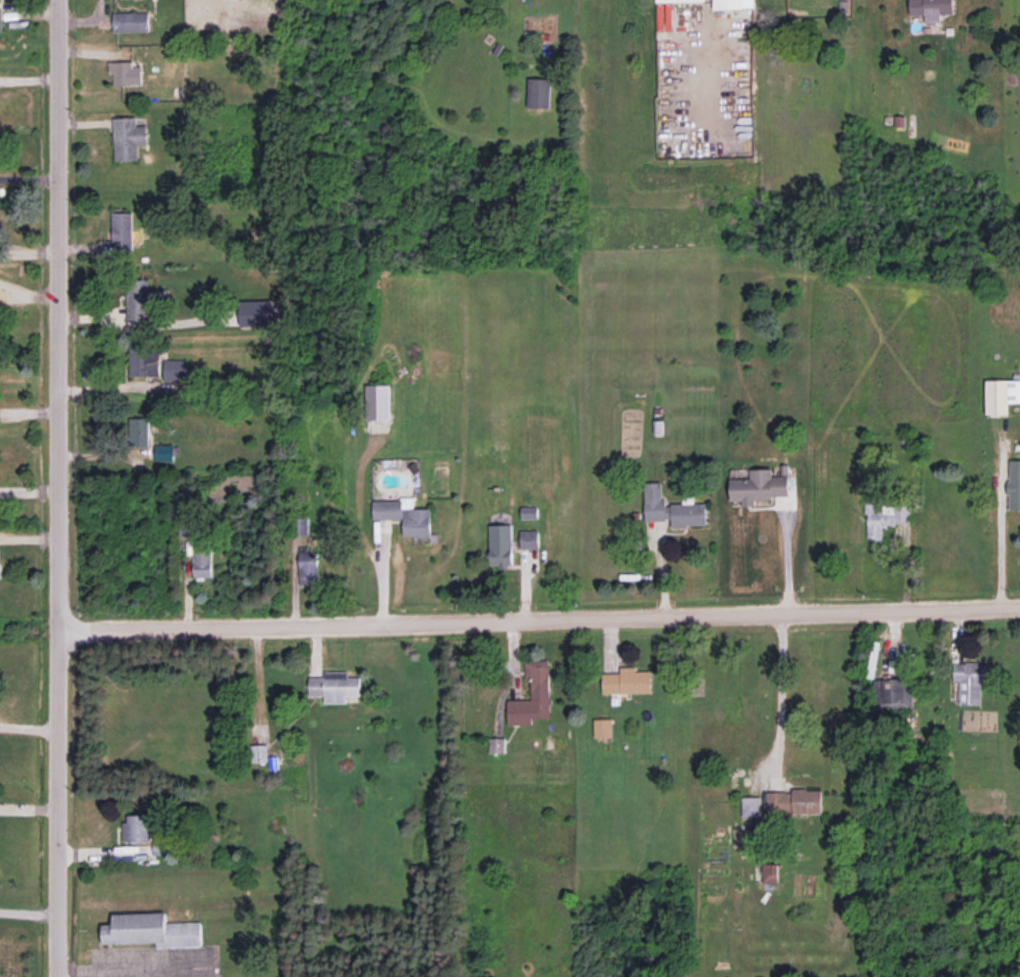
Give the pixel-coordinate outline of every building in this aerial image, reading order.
[(714,9),(754,8),(753,0),(713,0),(714,9)] [(953,0),(910,0),(910,15),(925,14),(925,22),(941,22),(940,14),(954,13),(953,0)] [(148,12),(113,12),(113,32),(149,31),(148,12)] [(115,85),(142,84),(141,66),(132,67),(132,61),(108,62),(109,73),(114,72),(115,85)] [(549,108),(550,78),(528,78),(527,107),(549,108)] [(136,117),(113,118),(114,161),(137,160),(137,145),(148,145),(147,125),(136,125),(136,117)] [(132,212),(111,212),(112,252),(133,251),(132,241),(141,241),(140,227),(132,227),(132,212)] [(127,321),(151,320),(149,277),(126,277),(127,321)] [(270,300),(240,300),(240,326),(270,326),(270,300)] [(160,376),(159,347),(129,348),(130,376),(160,376)] [(187,380),(186,359),(164,360),(164,380),(187,380)] [(987,379),(986,414),(1008,414),(1008,402),(1019,402),(1019,380),(987,379)] [(366,420),(390,419),(390,384),(366,385),(366,420)] [(149,418),(129,417),(128,445),(148,446),(149,418)] [(174,445),(155,444),(155,460),(173,461),(174,445)] [(1019,509),(1019,459),(1009,459),(1008,509),(1019,509)] [(789,475),(773,476),(772,468),(750,469),(750,478),(730,479),(730,500),(789,498),(789,475)] [(706,526),(706,503),(692,503),(692,497),(683,497),(683,504),(663,504),(662,482),(643,482),(644,520),(671,520),(671,527),(706,526)] [(431,536),(430,508),(414,508),(414,498),(372,499),(373,520),(403,519),(404,537),(431,536)] [(909,505),(882,504),(882,511),(874,510),(874,501),(867,501),(866,541),(882,542),(882,524),(909,525),(909,505)] [(536,507),(521,507),(521,519),(533,518),(533,514),(536,514),(536,507)] [(490,524),(489,567),(511,567),(512,525),(490,524)] [(538,530),(519,530),(520,549),(538,548),(538,530)] [(300,549),(299,584),(316,585),(318,550),(300,549)] [(212,576),(211,551),(192,552),(193,577),(212,576)] [(507,700),(507,724),(532,724),(531,718),(549,718),(549,660),(525,660),(525,676),(531,676),(531,699),(507,700)] [(990,663),(952,662),(951,682),(959,682),(958,704),(981,704),(981,684),(989,684),(990,663)] [(602,693),(651,692),(651,671),(635,671),(635,666),(620,666),(620,673),(602,673),(602,693)] [(360,677),(348,677),(348,672),(325,671),(325,677),(308,677),(308,696),(324,696),(324,702),(346,703),(346,695),(360,696),(360,677)] [(912,707),(911,678),(878,679),(879,709),(912,707)] [(612,737),(612,719),(593,719),(594,737),(612,737)] [(505,752),(505,737),(490,737),(490,752),(505,752)] [(767,792),(766,813),(821,814),(822,789),(792,788),(792,792),(767,792)] [(742,796),(742,816),(760,816),(761,796),(742,796)] [(124,842),(151,841),(150,814),(123,815),(124,842)] [(153,855),(171,854),(171,839),(153,840),(153,855)] [(778,863),(763,863),(762,883),(777,883),(778,863)] [(103,944),(157,942),(157,947),(202,946),(201,921),(166,922),(166,912),(112,914),(113,924),(102,924),(103,944)]
